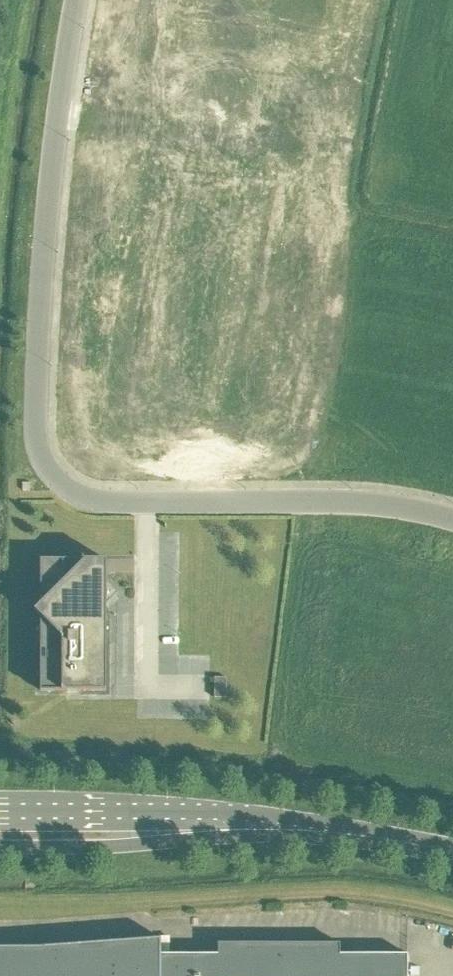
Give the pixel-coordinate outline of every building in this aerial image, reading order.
[(63,560),(40,560),(40,604),(33,611),(40,617),(39,691),(105,692),(106,605),(117,594),(106,583),(106,560),(83,560),(62,582),(63,560)] [(407,954),(339,955),(339,944),(217,944),(217,955),(160,954),(160,938),(38,947),(0,947),(0,975),(407,975),(407,954)]
